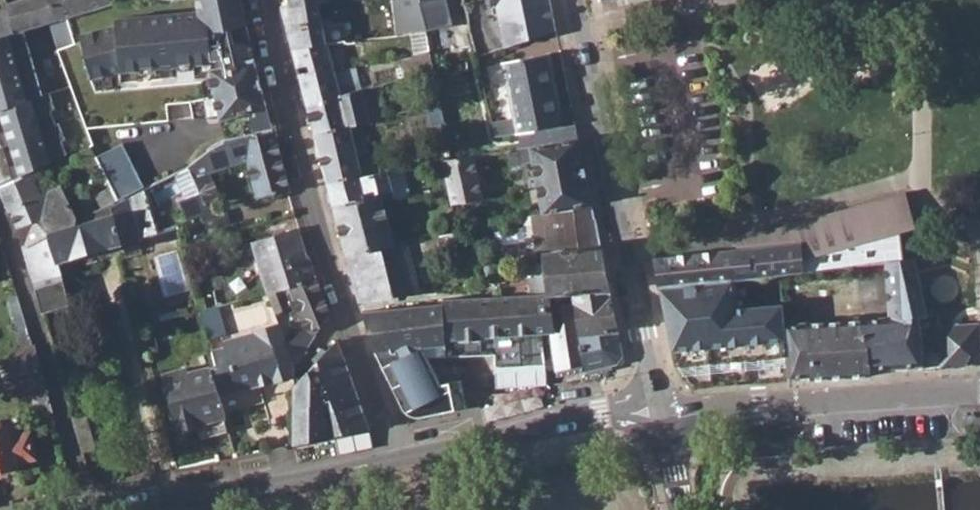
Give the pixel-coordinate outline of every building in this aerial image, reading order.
[(8,5),(9,10),(17,33),(24,31),(58,21),(48,0),(20,0),(8,5)] [(58,21),(66,19),(79,15),(72,0),(48,0),(58,21)] [(79,15),(86,13),(113,6),(113,5),(111,0),(72,0),(79,15)] [(241,0),(154,0),(113,5),(113,6),(86,13),(103,68),(115,103),(171,70),(240,64),(232,28),(247,25),(241,0)] [(427,31),(420,0),(393,0),(397,36),(412,33),(427,31)] [(427,31),(453,25),(448,0),(420,0),(427,31)] [(504,48),(556,31),(550,0),(495,0),(504,48)] [(286,26),(293,49),(327,43),(319,3),(281,7),(286,26)] [(9,10),(0,12),(0,38),(17,33),(9,10)] [(103,68),(86,13),(79,15),(66,19),(74,45),(57,50),(68,80),(103,68)] [(24,31),(17,33),(0,38),(0,110),(43,95),(24,31)] [(429,51),(427,31),(412,33),(416,54),(412,55),(413,60),(400,64),(403,79),(435,71),(429,51)] [(368,33),(338,37),(342,58),(360,56),(357,43),(370,42),(368,33)] [(295,60),(300,79),(334,71),(327,43),(293,49),(295,60)] [(515,118),(493,123),(496,137),(519,134),(562,127),(551,71),(543,73),(540,55),(504,63),(515,118)] [(171,70),(115,103),(122,126),(168,121),(167,105),(190,103),(193,119),(220,119),(267,109),(256,61),(240,64),(171,70)] [(103,68),(68,80),(86,129),(122,126),(115,103),(103,68)] [(303,90),(308,106),(362,91),(356,68),(334,72),(334,71),(300,79),(303,90)] [(310,116),(315,135),(361,124),(370,122),(362,91),(308,106),(310,116)] [(49,93),(43,95),(0,110),(6,130),(0,132),(0,142),(2,149),(10,146),(17,164),(9,168),(13,182),(50,166),(68,157),(62,142),(66,141),(60,125),(56,126),(51,111),(55,109),(49,93)] [(320,152),(328,182),(364,174),(365,177),(381,174),(376,153),(368,155),(361,124),(315,135),(320,152)] [(522,149),(579,139),(576,125),(562,127),(519,134),(522,149)] [(206,154),(189,166),(194,178),(208,173),(248,162),(258,198),(288,190),(282,169),(273,131),(226,141),(205,152),(206,154)] [(544,213),(593,204),(585,165),(579,139),(522,149),(510,150),(512,166),(533,163),(544,213)] [(0,189),(13,182),(9,168),(17,164),(10,146),(2,149),(0,142),(0,189)] [(99,164),(118,200),(144,187),(122,144),(96,158),(99,164)] [(90,146),(81,151),(89,169),(99,164),(96,158),(90,146)] [(442,162),(449,192),(451,205),(481,199),(472,157),(442,162)] [(13,182),(0,189),(4,199),(10,212),(12,211),(60,185),(50,166),(13,182)] [(330,189),(335,208),(370,200),(370,196),(380,194),(391,191),(386,172),(381,174),(365,177),(364,174),(328,182),(330,189)] [(208,173),(194,178),(200,192),(179,201),(188,220),(211,212),(208,204),(220,199),(208,173)] [(60,185),(12,211),(25,246),(49,234),(89,222),(88,215),(76,218),(60,185)] [(111,188),(96,196),(102,209),(103,210),(119,202),(118,200),(111,188)] [(89,222),(49,234),(57,264),(58,264),(144,239),(143,237),(151,234),(151,235),(158,233),(144,190),(119,202),(103,210),(102,209),(88,215),(89,222)] [(738,249),(653,258),(660,289),(731,281),(781,276),(780,275),(804,272),(803,259),(900,232),(916,228),(906,192),(757,233),(735,240),(738,249)] [(339,225),(347,254),(400,242),(397,232),(392,234),(380,194),(370,196),(370,200),(335,208),(339,225)] [(530,216),(535,248),(552,245),(599,236),(593,204),(544,213),(530,216)] [(440,211),(442,221),(449,219),(447,212),(447,210),(440,211)] [(447,212),(449,219),(458,217),(455,210),(447,212)] [(487,212),(489,218),(498,217),(497,210),(487,212)] [(453,237),(450,226),(441,228),(443,240),(453,237)] [(290,288),(315,277),(312,267),(309,257),(306,258),(297,230),(284,233),(285,237),(277,239),(276,235),(253,243),(268,293),(275,292),(290,288)] [(887,261),(902,260),(900,232),(803,259),(804,272),(887,261)] [(49,234),(25,246),(23,247),(42,310),(69,302),(58,264),(57,264),(49,234)] [(531,277),(532,294),(548,294),(609,290),(603,256),(599,236),(552,245),(553,252),(544,253),(546,276),(531,277)] [(347,254),(360,301),(420,294),(410,254),(423,250),(420,238),(407,240),(400,242),(347,254)] [(167,297),(190,291),(179,250),(156,256),(167,297)] [(902,260),(887,261),(890,318),(864,320),(871,372),(892,370),(924,369),(923,354),(919,318),(929,316),(915,259),(902,260)] [(316,334),(330,314),(315,277),(290,288),(305,326),(290,342),(297,364),(316,334)] [(731,281),(660,289),(675,366),(690,387),(789,382),(785,325),(783,304),(734,309),(731,281)] [(581,334),(618,330),(611,297),(609,290),(548,294),(550,303),(577,301),(581,334)] [(275,292),(268,293),(275,314),(282,311),(275,292)] [(421,417),(467,408),(461,380),(441,385),(428,358),(482,356),(483,354),(494,353),(495,368),(546,365),(541,334),(551,332),(553,332),(550,303),(548,294),(532,294),(481,297),(444,299),(444,303),(375,310),(366,323),(369,332),(371,338),(376,352),(383,351),(384,366),(383,367),(404,410),(409,414),(414,417),(421,417)] [(620,360),(623,356),(618,330),(581,334),(577,301),(550,303),(553,332),(551,332),(556,370),(584,363),(586,371),(617,363),(620,360)] [(871,372),(864,320),(862,320),(861,308),(853,306),(823,308),(807,313),(808,323),(812,380),(819,379),(851,377),(872,376),(871,372)] [(218,307),(200,311),(208,339),(226,334),(218,307)] [(929,316),(919,318),(923,354),(940,353),(941,367),(966,366),(970,354),(979,348),(979,335),(979,324),(940,327),(939,315),(929,316)] [(789,382),(796,381),(812,380),(808,323),(785,325),(789,382)] [(215,366),(210,367),(218,394),(294,375),(294,368),(280,326),(223,341),(225,347),(211,351),(215,366)] [(41,386),(28,341),(5,349),(18,392),(33,388),(41,386)] [(294,387),(294,444),(296,444),(369,428),(352,381),(338,341),(294,387)] [(547,386),(546,365),(495,368),(497,389),(547,386)] [(177,429),(224,416),(218,394),(210,367),(186,373),(185,369),(163,375),(177,429)] [(79,405),(66,408),(71,425),(84,422),(79,405)] [(7,419),(0,421),(0,466),(12,464),(11,459),(31,454),(25,428),(10,431),(7,419)] [(373,447),(369,428),(296,444),(300,463),(373,447)]
